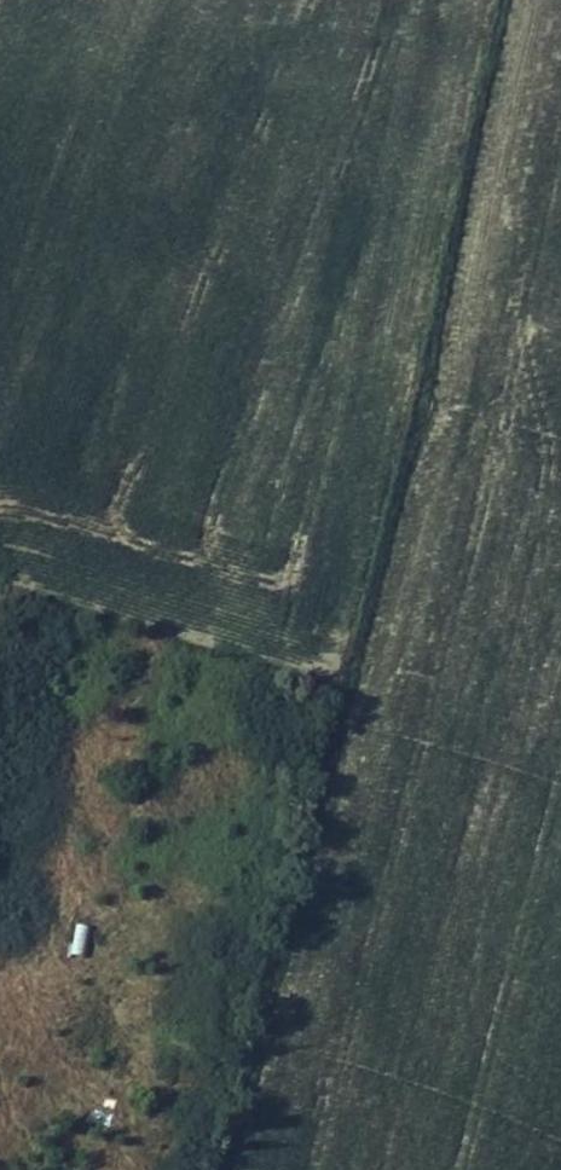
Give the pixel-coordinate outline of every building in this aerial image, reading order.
[(76,925),(70,954),(84,956),(90,927),(76,925)]
